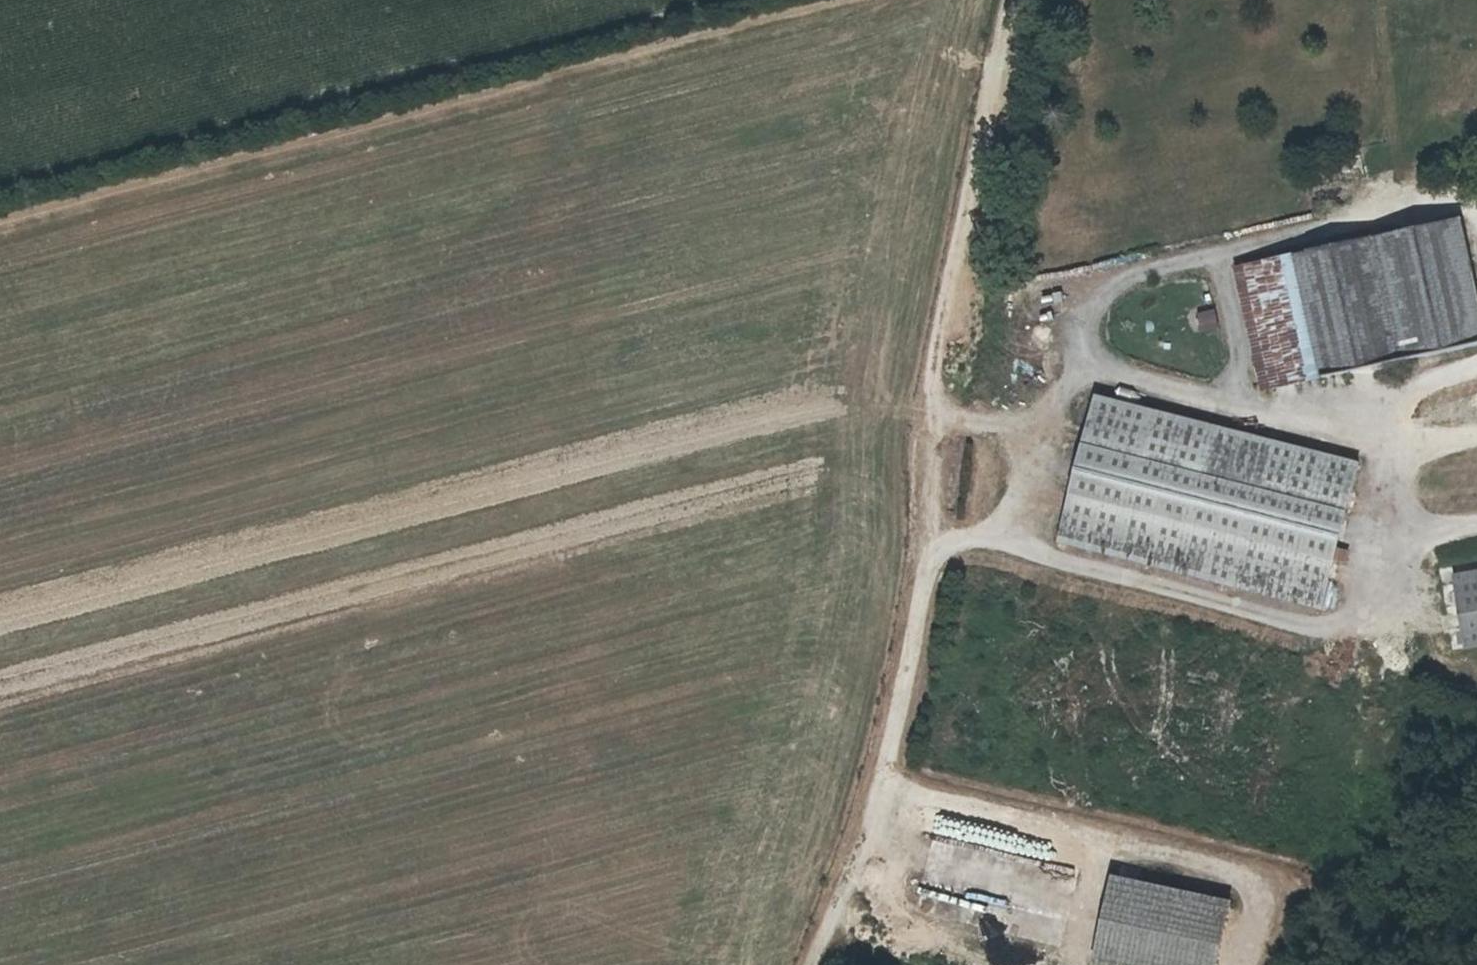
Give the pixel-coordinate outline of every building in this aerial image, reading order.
[(1304,256),(1329,382),(1476,351),(1476,254),(1470,223),(1304,256)] [(1271,393),(1329,382),(1304,256),(1247,267),(1271,393)] [(1199,332),(1218,326),(1213,307),(1193,312),(1199,332)] [(1365,467),(1103,397),(1065,542),(1327,612),(1365,467)] [(1476,648),(1476,582),(1461,585),(1472,649),(1476,648)] [(1117,874),(1098,962),(1113,964),(1220,964),(1234,900),(1117,874)]
